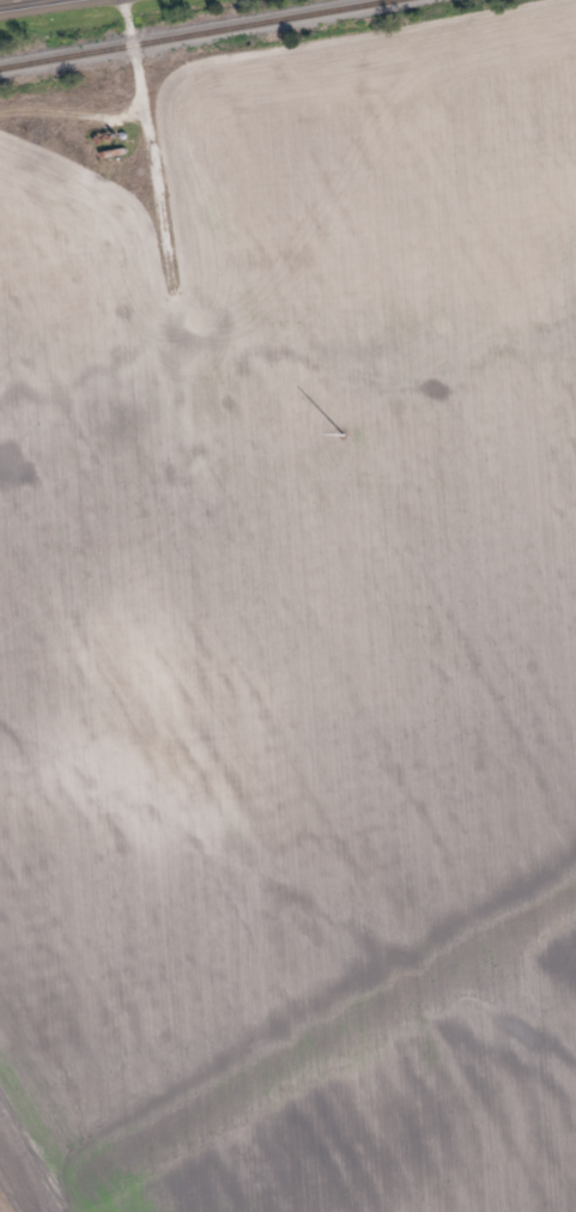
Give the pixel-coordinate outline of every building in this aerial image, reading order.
[(125,151),(125,164),(105,164),(105,151),(125,151)]
